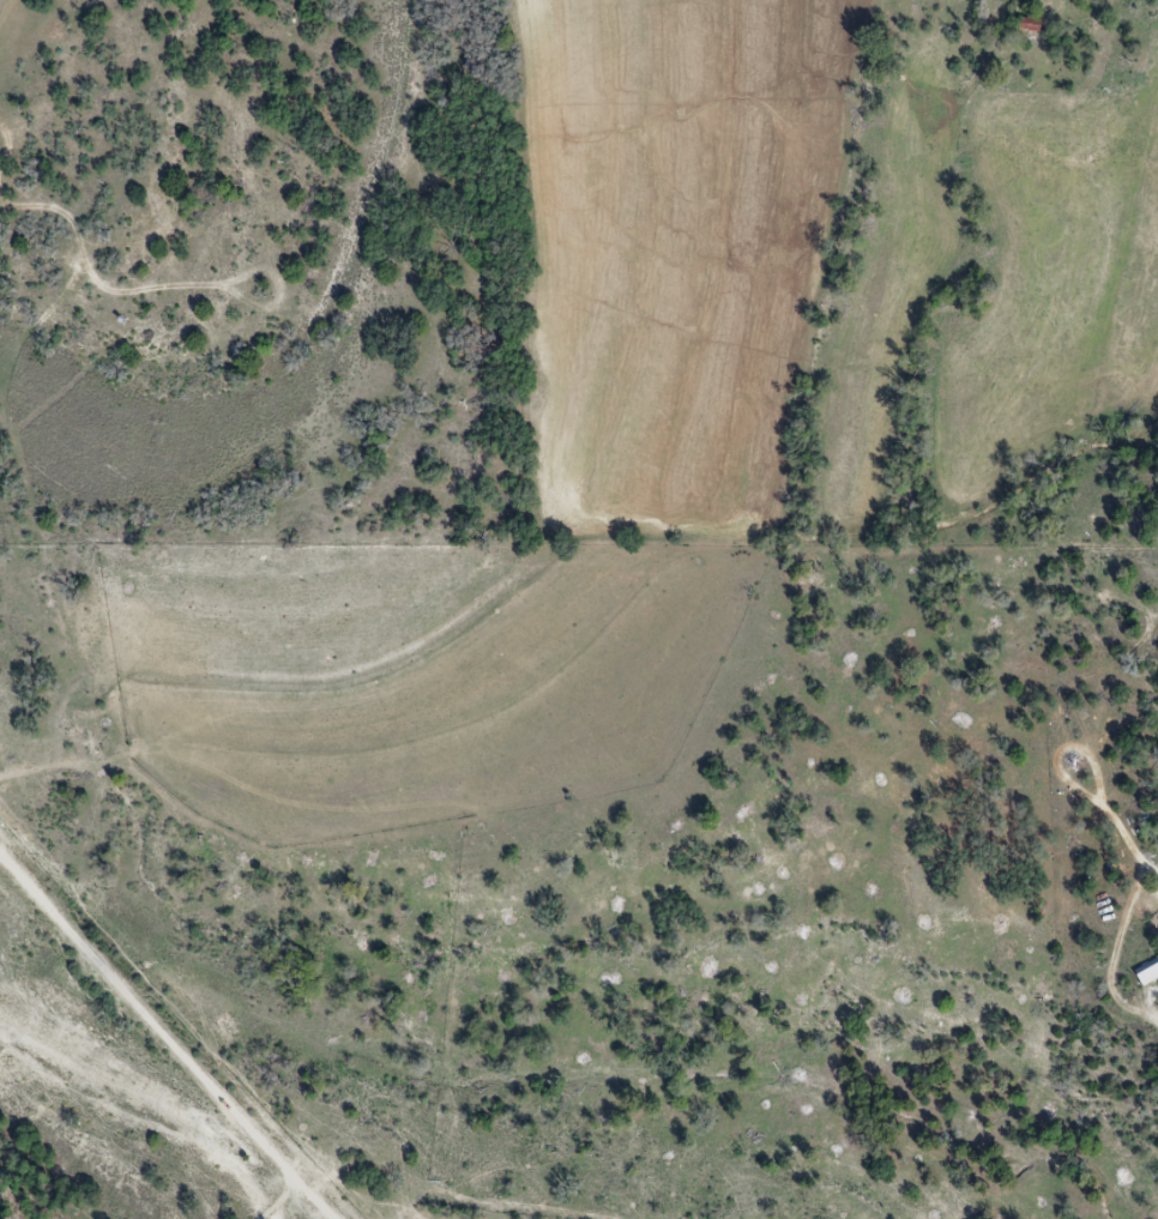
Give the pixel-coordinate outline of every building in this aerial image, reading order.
[(1151,985),(1157,981),(1157,960),(1142,969),(1151,985)]
